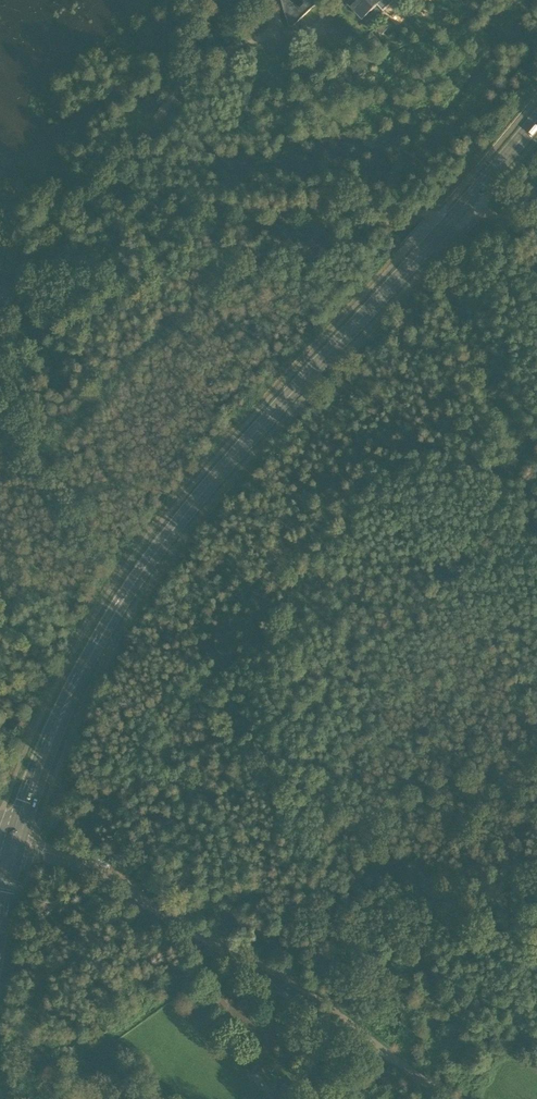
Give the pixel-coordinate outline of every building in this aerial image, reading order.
[(292,28),(321,0),(280,0),(288,27),(292,28)] [(376,6),(382,0),(343,0),(361,20),(376,6)] [(376,6),(382,12),(391,3),(388,0),(382,0),(376,6)]
